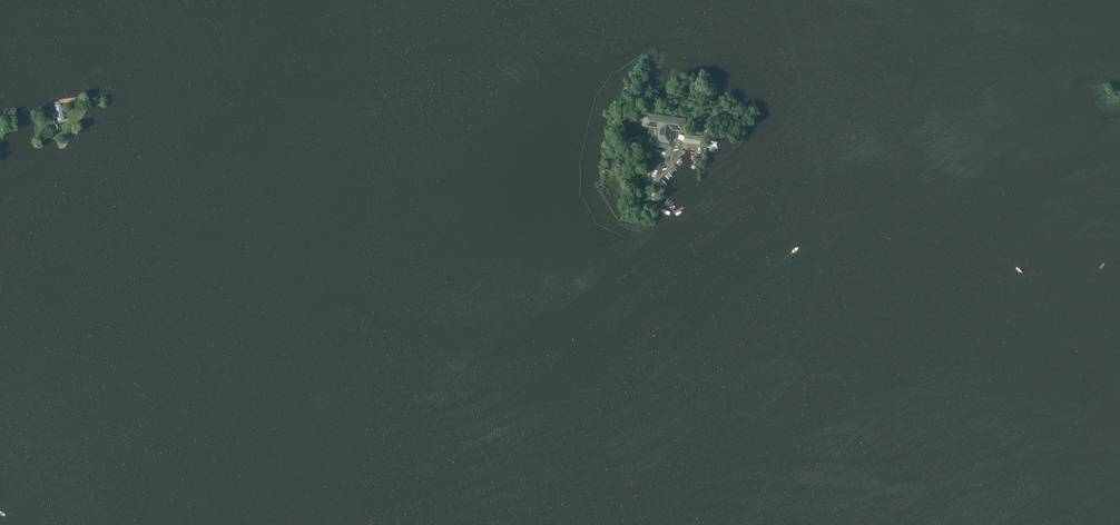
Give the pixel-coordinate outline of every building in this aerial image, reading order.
[(54,104),(58,121),(64,120),(60,103),(54,104)] [(684,132),(686,119),(644,113),(642,126),(659,129),(657,142),(670,144),(672,131),(673,131),(684,132)] [(699,134),(703,122),(698,121),(694,132),(699,134)] [(700,145),(701,137),(685,134),(684,143),(700,145)] [(710,140),(709,145),(725,148),(726,144),(710,140)]
